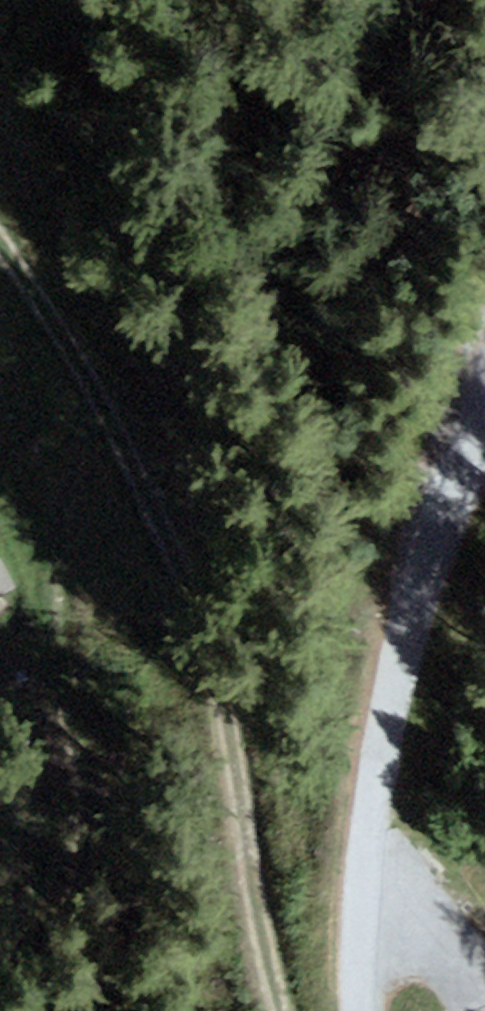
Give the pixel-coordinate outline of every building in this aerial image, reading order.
[(0,561),(0,598),(14,592),(0,561)]
